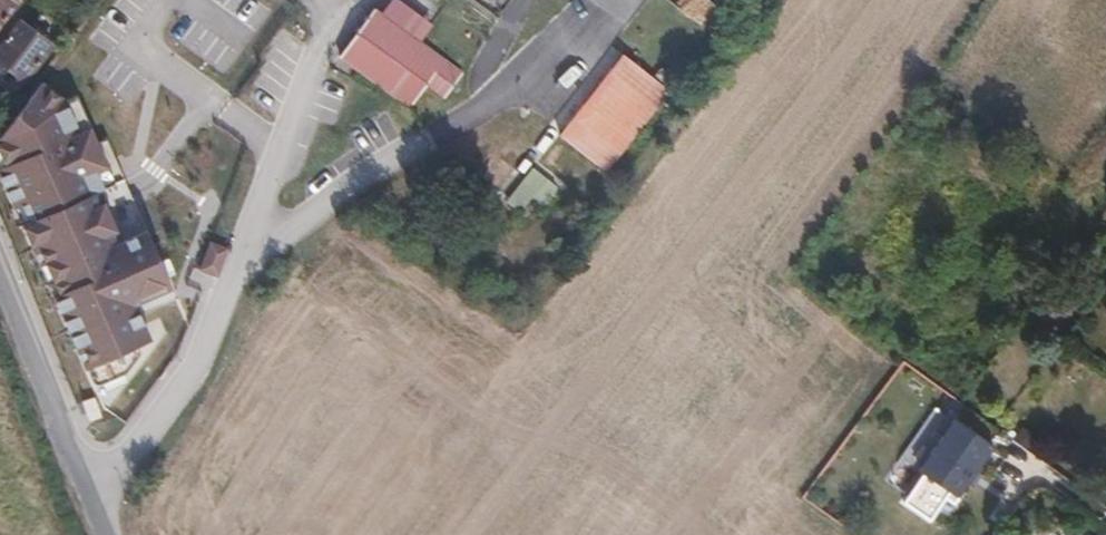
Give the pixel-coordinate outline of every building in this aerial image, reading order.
[(0,42),(17,20),(7,12),(17,0),(0,0),(0,42)] [(340,53),(409,101),(425,79),(444,92),(461,68),(374,5),(340,53)] [(0,43),(0,62),(24,80),(53,44),(18,18),(17,20),(0,42),(0,43)] [(616,156),(674,69),(627,39),(569,126),(616,156)] [(536,160),(500,192),(521,215),(557,182),(536,160)] [(915,466),(958,497),(970,481),(977,471),(995,446),(952,416),(915,466)] [(984,476),(977,471),(970,481),(978,485),(984,476)]
